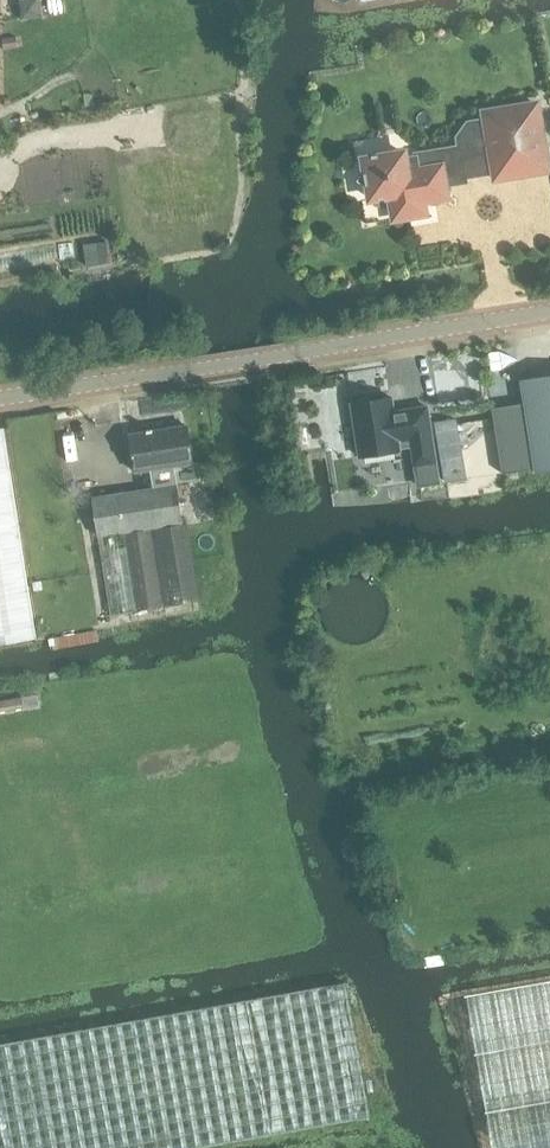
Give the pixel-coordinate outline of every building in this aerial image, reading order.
[(22,17),(41,15),(40,0),(20,0),(22,17)] [(371,198),(391,195),(395,218),(425,213),(423,200),(446,196),(444,180),(495,172),(496,177),(548,168),(536,103),(485,112),(486,118),(468,121),(457,136),(459,145),(415,153),(416,156),(405,157),(404,152),(364,158),(366,169),(358,180),(369,188),(371,198)] [(141,195),(118,199),(118,202),(119,202),(122,222),(123,225),(131,224),(138,223),(145,221),(146,226),(195,218),(192,198),(199,197),(194,166),(171,170),(171,165),(137,171),(141,195)] [(106,241),(83,243),(86,265),(108,262),(106,241)] [(493,408),(494,417),(499,448),(503,473),(536,468),(537,472),(549,470),(549,375),(521,380),(524,403),(493,408)] [(357,402),(351,403),(360,456),(400,449),(400,447),(412,445),(418,484),(438,480),(427,406),(406,409),(407,413),(394,415),(391,397),(373,399),(370,397),(359,399),(357,402)] [(457,417),(435,421),(445,482),(467,478),(457,417)] [(150,469),(152,488),(95,497),(92,497),(111,615),(199,600),(187,521),(183,522),(177,485),(176,485),(173,465),(194,462),(188,425),(132,434),(138,471),(150,469)] [(5,429),(0,430),(0,643),(37,637),(25,549),(5,429)] [(388,620),(389,613),(388,606),(386,600),(383,594),(378,589),(372,586),(366,583),(359,582),(352,583),(346,585),(340,589),(335,593),(332,599),(329,605),(328,612),(329,619),(331,625),(335,631),(339,636),(345,639),(351,642),(358,643),(365,642),(371,640),(377,636),(382,632),(386,626),(388,620)] [(469,994),(491,1110),(485,1111),(492,1147),(549,1147),(549,981),(469,994)] [(368,1118),(343,982),(0,1044),(0,1147),(195,1147),(368,1118)]
